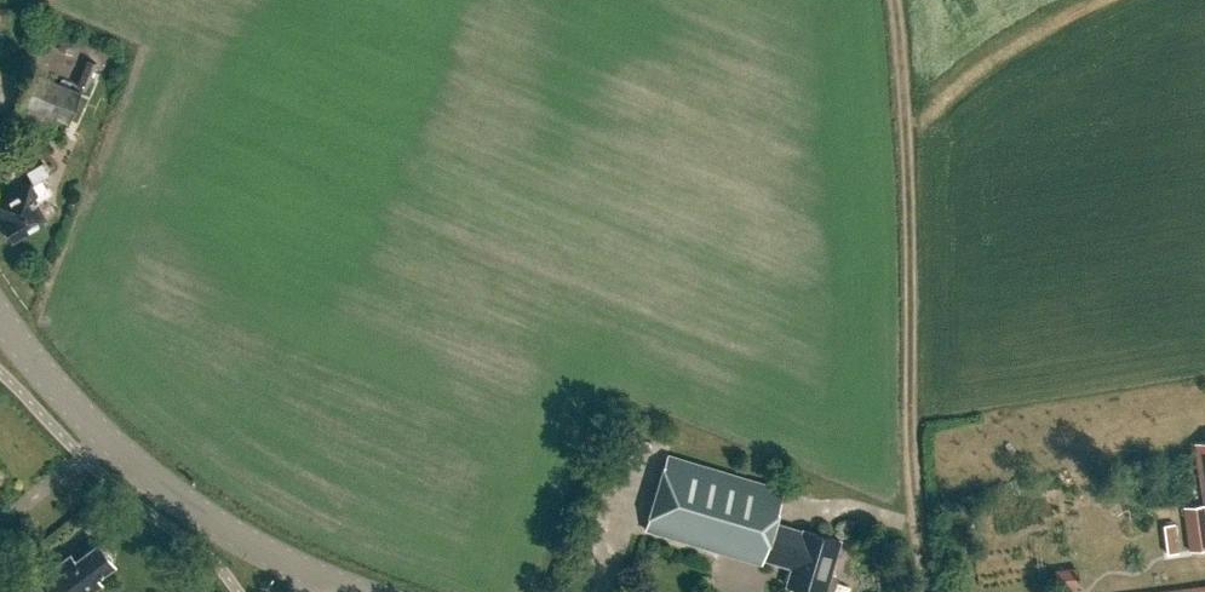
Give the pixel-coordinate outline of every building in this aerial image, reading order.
[(34,73),(16,116),(54,132),(59,119),(69,123),(81,93),(34,73)] [(3,228),(8,238),(11,237),(13,240),(45,222),(36,205),(51,197),(42,181),(32,187),(32,186),(0,204),(0,209),(6,221),(3,223),(5,227),(3,228)] [(1203,508),(1185,510),(1191,553),(1204,551),(1204,444),(1194,446),(1203,508)] [(775,523),(785,491),(668,454),(645,528),(762,565),(764,560),(792,569),(786,586),(804,591),(833,591),(836,581),(834,577),(830,576),(841,542),(804,530),(803,532),(775,523)] [(1163,525),(1167,554),(1178,553),(1175,523),(1163,525)] [(40,576),(51,591),(95,591),(105,584),(99,576),(117,562),(112,556),(112,551),(107,545),(101,543),(100,540),(77,558),(72,552),(40,576)] [(1080,586),(1078,570),(1056,572),(1058,588),(1080,586)]
